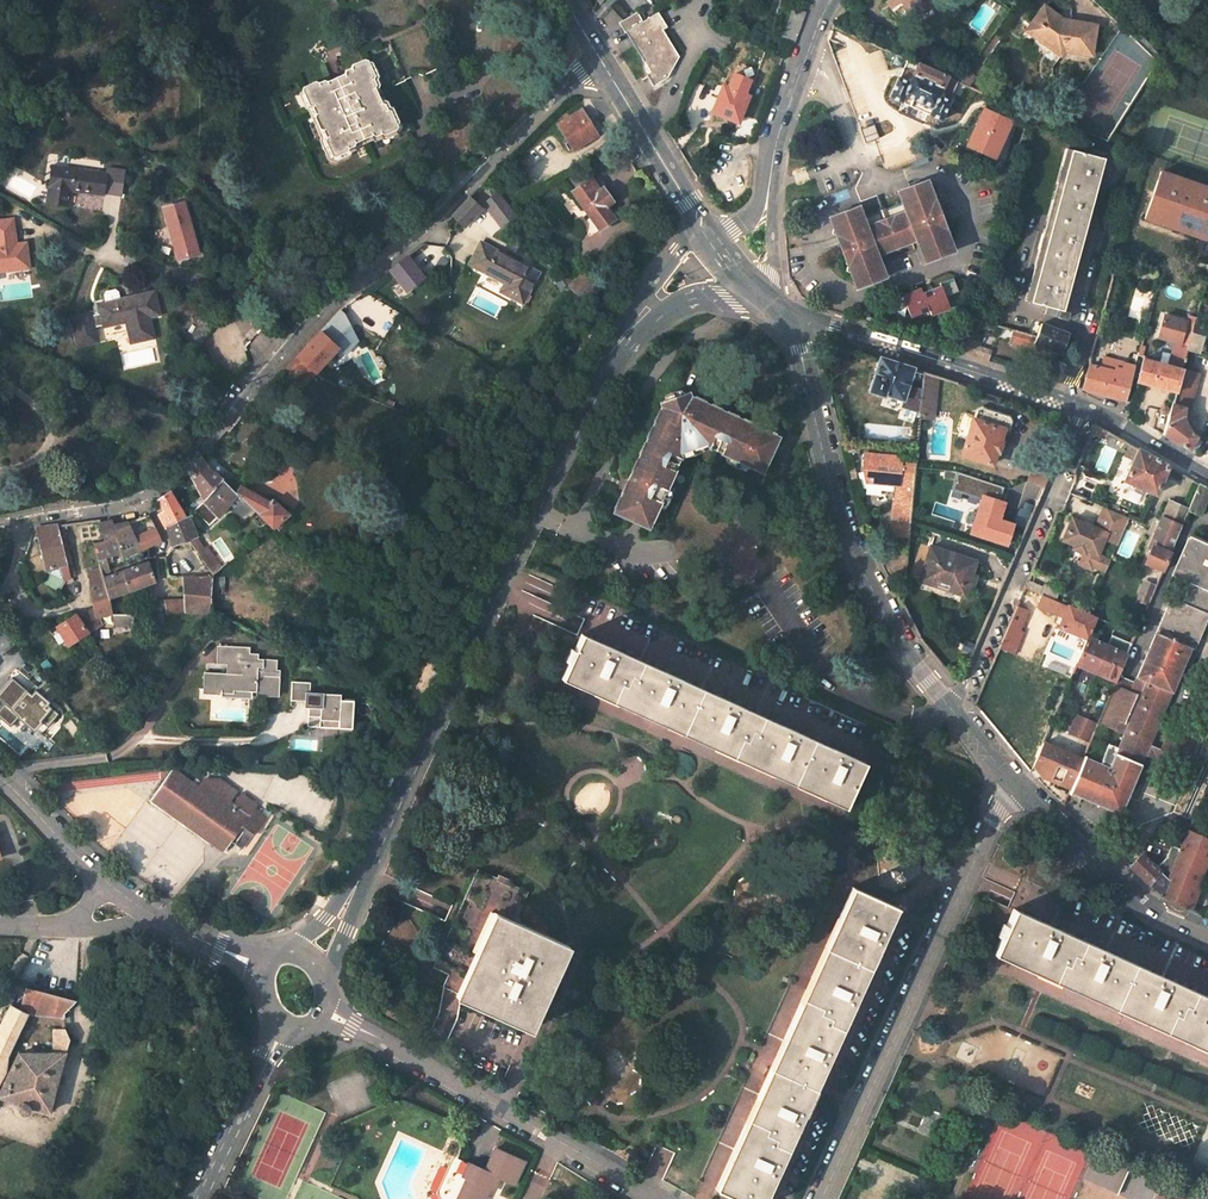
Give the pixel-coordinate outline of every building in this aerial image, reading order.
[(889,3),(903,21),(911,15),(914,18),(935,3),(933,0),(893,0),(889,3)] [(1038,36),(1065,56),(1068,50),(1093,55),(1098,23),(1071,18),(1069,21),(1045,4),(1034,19),(1044,26),(1042,29),(1038,36)] [(794,44),(806,11),(800,9),(792,6),(779,38),(794,44)] [(650,72),(657,84),(668,77),(678,54),(663,28),(667,25),(658,10),(646,20),(640,10),(625,19),(620,22),(626,33),(628,31),(652,71),(650,72)] [(1038,36),(1042,29),(1044,26),(1034,19),(1028,29),(1038,36)] [(382,103),(375,88),(376,85),(374,79),(375,76),(368,61),(364,59),(353,64),(352,68),(346,70),(345,73),(328,81),(325,80),(319,83),(315,81),(304,87),(302,91),(309,106),(312,107),(315,113),(318,114),(325,129),(324,132),(326,138),(325,141),(332,156),(335,157),(347,152),(348,149),(354,146),(355,143),(372,135),(375,137),(381,134),(384,135),(396,129),(398,126),(391,111),(388,110),(385,104),(382,103)] [(891,99),(943,123),(963,82),(910,59),(891,99)] [(739,108),(743,110),(748,98),(723,87),(712,114),(732,122),(739,108)] [(976,88),(968,106),(986,115),(995,97),(976,88)] [(558,123),(573,148),(597,135),(581,110),(558,123)] [(667,127),(663,122),(658,125),(661,130),(667,127)] [(1063,307),(1104,157),(1070,148),(1029,299),(1046,305),(1045,311),(1066,316),(1068,308),(1063,307)] [(53,164),(48,203),(70,206),(72,190),(105,195),(106,193),(122,196),(126,169),(108,166),(107,172),(53,164)] [(1160,171),(1144,218),(1206,240),(1207,241),(1207,188),(1160,171)] [(476,187),(485,196),(496,187),(487,176),(476,187)] [(612,201),(594,176),(571,192),(598,230),(613,219),(603,207),(612,201)] [(919,242),(926,262),(944,256),(942,251),(953,247),(950,238),(945,240),(942,230),(946,229),(941,218),(938,219),(939,217),(939,215),(938,213),(936,211),(938,210),(935,200),(931,201),(922,181),(908,187),(910,190),(903,192),(907,202),(859,220),(856,210),(849,212),(848,210),(834,215),(841,235),(836,237),(840,248),(844,247),(844,249),(845,251),(847,253),(847,254),(843,256),(847,266),(852,264),(855,273),(851,275),(855,285),(864,282),(865,286),(884,278),(877,259),(875,260),(872,254),(879,250),(880,253),(913,240),(912,238),(919,235),(921,242),(919,242)] [(481,202),(500,228),(515,217),(497,191),(481,202)] [(465,196),(446,216),(461,230),(480,209),(465,196)] [(200,255),(186,201),(163,208),(178,261),(200,255)] [(30,266),(27,244),(17,245),(13,219),(0,221),(0,270),(30,266)] [(500,288),(521,299),(537,269),(479,240),(468,261),(504,280),(500,288)] [(402,295),(423,278),(404,255),(383,272),(402,295)] [(585,271),(570,287),(574,292),(578,295),(591,276),(585,271)] [(595,278),(581,296),(586,299),(601,284),(595,278)] [(938,286),(918,293),(917,288),(897,294),(906,321),(945,308),(938,286)] [(155,292),(100,304),(105,326),(127,321),(132,343),(155,338),(150,316),(160,314),(155,292)] [(208,333),(214,323),(195,310),(189,321),(208,333)] [(338,348),(348,357),(371,332),(338,314),(297,357),(315,373),(338,348)] [(1169,367),(1143,360),(1137,382),(1175,393),(1183,366),(1188,348),(1196,320),(1196,318),(1189,317),(1187,323),(1164,317),(1158,338),(1176,343),(1169,367)] [(1198,351),(1206,323),(1196,320),(1188,348),(1198,351)] [(201,343),(208,333),(189,321),(182,330),(201,343)] [(78,346),(101,342),(98,323),(75,328),(78,346)] [(1014,331),(1011,341),(1032,348),(1033,344),(1060,353),(1067,333),(1041,324),(1036,338),(1014,331)] [(194,353),(201,343),(182,330),(176,340),(194,353)] [(977,347),(979,343),(967,339),(963,353),(974,357),(977,347)] [(986,361),(989,351),(977,347),(974,357),(986,361)] [(282,372),(300,388),(315,373),(297,357),(282,372)] [(884,395),(903,401),(914,370),(880,359),(875,375),(874,375),(868,392),(883,398),(884,395)] [(1135,368),(1136,362),(1127,360),(1126,366),(1135,368)] [(1066,364),(1057,361),(1052,375),(1061,379),(1066,364)] [(1089,366),(1083,389),(1125,401),(1135,368),(1126,366),(1105,361),(1103,370),(1089,366)] [(1180,421),(1195,370),(1183,366),(1175,393),(1163,436),(1197,456),(1203,444),(1198,441),(1200,439),(1192,435),(1188,432),(1184,428),(1183,424),(1183,422),(1180,421)] [(921,396),(932,397),(935,376),(924,373),(921,396)] [(324,380),(342,387),(344,382),(326,375),(324,380)] [(660,409),(614,511),(649,526),(679,458),(676,451),(703,441),(706,448),(761,472),(776,437),(687,398),(686,394),(658,404),(660,409)] [(977,409),(962,455),(992,465),(996,452),(999,453),(1003,442),(1000,441),(1003,431),(1009,432),(1012,420),(1009,416),(998,412),(1003,398),(992,395),(987,409),(982,407),(977,409)] [(919,414),(930,415),(932,397),(921,396),(919,414)] [(1122,482),(1153,496),(1167,466),(1135,449),(1122,482)] [(861,467),(865,479),(894,482),(892,500),(891,500),(887,532),(906,534),(915,461),(900,460),(900,455),(863,451),(861,467)] [(206,498),(223,480),(209,468),(201,458),(189,470),(206,498)] [(963,538),(1004,548),(1010,523),(997,519),(1005,486),(954,474),(950,491),(973,496),(963,538)] [(205,499),(219,514),(237,493),(238,492),(223,480),(206,498),(205,499)] [(1187,511),(1188,512),(1199,516),(1207,496),(1207,490),(1198,485),(1187,511)] [(269,527),(288,514),(271,498),(268,502),(242,486),(238,492),(237,493),(247,501),(269,527)] [(189,539),(199,535),(192,513),(187,515),(170,490),(157,498),(164,510),(159,513),(167,529),(169,528),(173,545),(189,539)] [(1163,572),(1188,512),(1187,511),(1167,502),(1149,546),(1153,547),(1145,564),(1163,572)] [(1128,520),(1103,510),(1094,530),(1071,520),(1062,542),(1073,547),(1071,551),(1083,556),(1094,561),(1091,569),(1105,574),(1110,562),(1097,557),(1104,541),(1116,547),(1128,520)] [(126,521),(113,524),(111,521),(99,523),(104,540),(95,542),(96,544),(99,555),(120,550),(122,556),(140,548),(135,537),(126,521)] [(70,564),(63,523),(57,524),(65,564),(70,564)] [(37,527),(45,569),(50,568),(51,574),(64,582),(60,566),(65,564),(57,524),(37,527)] [(140,548),(161,540),(156,529),(135,537),(140,548)] [(192,544),(200,540),(199,535),(189,539),(192,544)] [(1190,650),(1196,652),(1207,624),(1207,548),(1189,538),(1173,576),(1200,589),(1191,609),(1171,600),(1134,686),(1118,679),(1115,684),(1098,724),(1123,735),(1118,749),(1107,744),(1099,765),(1083,759),(1083,761),(1071,788),(1068,793),(1119,817),(1144,757),(1149,747),(1190,650)] [(96,544),(84,546),(89,568),(101,566),(99,555),(96,544)] [(930,547),(918,582),(962,597),(966,587),(972,589),(974,582),(968,580),(970,575),(974,562),(930,547)] [(1094,561),(1083,556),(1078,567),(1089,572),(1091,569),(1094,561)] [(129,590),(157,580),(148,561),(122,570),(129,590)] [(64,582),(74,580),(70,564),(65,564),(60,566),(64,582)] [(89,568),(86,569),(97,617),(99,616),(112,614),(109,596),(104,576),(101,566),(89,568)] [(104,576),(109,596),(129,590),(122,570),(104,576)] [(187,597),(187,599),(179,599),(179,611),(186,611),(213,614),(213,601),(213,577),(187,577),(187,597)] [(1137,604),(1147,608),(1156,589),(1146,585),(1137,604)] [(1036,607),(1062,619),(1067,608),(1041,596),(1036,607)] [(175,604),(166,605),(166,612),(179,611),(179,599),(175,600),(175,604)] [(1062,619),(1057,630),(1087,644),(1088,642),(1097,621),(1067,608),(1062,619)] [(116,626),(135,623),(133,612),(115,616),(116,626)] [(57,625),(69,644),(88,633),(81,623),(75,614),(57,625)] [(88,633),(102,625),(99,616),(97,617),(96,614),(81,623),(88,633)] [(1096,645),(1104,624),(1097,621),(1088,642),(1096,645)] [(1008,651),(1017,631),(1007,627),(989,668),(1002,674),(1012,652),(1008,651)] [(1112,640),(1131,648),(1135,638),(1116,629),(1112,640)] [(864,764),(582,635),(561,680),(844,809),(864,764)] [(1087,644),(1077,666),(1096,675),(1107,650),(1096,645),(1088,642),(1087,644)] [(237,690),(281,691),(282,668),(279,668),(279,658),(259,658),(259,653),(251,652),(251,646),(219,645),(219,663),(231,663),(231,672),(207,671),(207,688),(225,689),(225,692),(237,692),(237,690)] [(1096,675),(1115,684),(1118,679),(1126,659),(1107,650),(1096,675)] [(12,679),(0,693),(0,700),(4,706),(0,711),(0,716),(11,726),(18,717),(35,731),(41,722),(48,713),(44,709),(49,703),(36,692),(32,697),(12,679)] [(311,682),(293,680),(291,701),(305,701),(305,708),(309,708),(308,727),(353,730),(355,700),(342,699),(342,694),(311,692),(311,682)] [(1078,717),(1071,734),(1090,743),(1098,725),(1078,717)] [(1144,757),(1180,772),(1189,752),(1177,747),(1179,742),(1178,741),(1165,736),(1159,751),(1149,747),(1144,757)] [(1179,738),(1178,741),(1179,742),(1177,747),(1189,752),(1192,744),(1179,738)] [(1083,761),(1042,742),(1032,765),(1042,775),(1051,779),(1049,785),(1059,789),(1061,784),(1071,788),(1083,761)] [(151,799),(223,850),(231,840),(242,825),(252,833),(266,815),(255,807),(258,803),(241,792),(233,802),(231,801),(237,791),(221,780),(204,778),(199,787),(173,768),(151,799)] [(242,825),(231,840),(242,848),(252,833),(242,825)] [(1188,830),(1179,850),(1161,893),(1189,907),(1207,865),(1207,838),(1188,830)] [(891,846),(873,854),(879,887),(896,895),(925,877),(920,860),(891,846)] [(1129,866),(1143,879),(1144,881),(1154,889),(1161,893),(1179,850),(1170,847),(1164,858),(1155,867),(1140,853),(1129,866)] [(523,893),(475,871),(432,966),(447,973),(441,985),(526,1024),(561,948),(509,924),(523,893)] [(852,888),(714,1189),(734,1198),(763,1198),(897,908),(852,888)] [(1014,910),(993,955),(1207,1052),(1207,998),(1014,910)] [(29,1016),(63,1020),(64,1014),(75,1003),(27,990),(19,1011),(27,1015),(29,1016)] [(27,1015),(19,1011),(11,1007),(0,1029),(0,1054),(7,1057),(27,1015)] [(54,1032),(54,1055),(65,1054),(69,1041),(65,1032),(54,1032)] [(65,1054),(54,1055),(16,1056),(0,1093),(0,1099),(21,1105),(19,1110),(20,1112),(21,1114),(22,1115),(25,1115),(29,1113),(30,1109),(49,1114),(65,1054)] [(488,1188),(494,1191),(500,1178),(514,1184),(524,1162),(495,1149),(485,1170),(452,1157),(436,1193),(438,1198),(478,1198),(483,1198),(488,1188)] [(1093,1157),(1085,1180),(1116,1191),(1125,1169),(1093,1157)]
